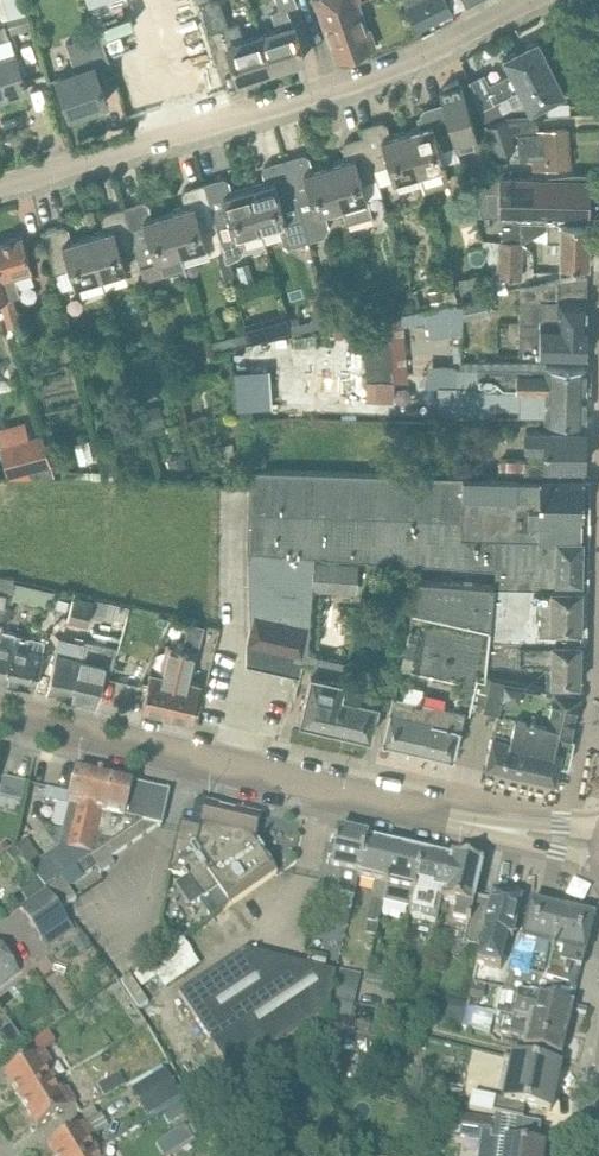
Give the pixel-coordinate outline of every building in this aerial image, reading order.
[(7,16),(25,11),(22,0),(3,0),(7,16)] [(260,34),(244,39),(240,22),(229,24),(220,0),(200,0),(211,31),(224,27),(229,44),(227,44),(237,79),(271,68),(260,34)] [(280,9),(272,11),(277,28),(260,34),(271,68),(304,58),(294,24),(293,25),(286,8),(297,4),(295,0),(277,0),(280,9)] [(368,23),(360,0),(314,0),(335,60),(376,46),(368,23)] [(419,27),(474,0),(405,0),(419,27)] [(25,11),(7,16),(12,33),(31,28),(26,11),(25,11)] [(111,65),(103,43),(99,31),(66,43),(76,71),(57,77),(70,114),(107,101),(96,70),(111,65)] [(484,73),(469,80),(480,107),(481,109),(482,109),(554,72),(538,39),(518,49),(504,56),(512,73),(490,84),(484,73)] [(20,68),(16,55),(0,60),(0,99),(27,91),(20,68)] [(564,92),(554,72),(482,109),(486,119),(525,100),(530,110),(564,92)] [(440,90),(443,102),(455,143),(456,147),(476,141),(479,152),(489,149),(485,123),(474,126),(462,84),(460,84),(458,79),(442,86),(443,89),(440,90)] [(424,125),(407,130),(419,172),(445,164),(440,147),(455,143),(443,102),(423,108),(420,113),(424,125)] [(507,118),(487,125),(495,152),(516,146),(507,118)] [(379,184),(419,172),(407,130),(390,135),(387,123),(381,120),(361,126),(364,135),(377,177),(379,184)] [(534,167),(546,166),(569,165),(567,130),(517,133),(519,158),(534,157),(534,167)] [(346,158),(329,163),(341,205),(346,222),(373,215),(368,197),(363,181),(377,177),(364,135),(345,141),(342,146),(346,158)] [(341,205),(329,163),(313,168),(309,156),(304,153),(284,159),(307,240),(323,236),(329,225),(324,210),(341,205)] [(249,187),(261,229),(278,223),(283,239),(292,244),(307,240),(284,159),(265,164),(262,170),(265,182),(249,187)] [(498,221),(547,221),(586,222),(586,214),(588,214),(589,180),(587,180),(588,173),(572,172),(549,175),(526,177),(526,178),(475,177),(475,178),(465,178),(474,208),(480,208),(480,214),(499,214),(498,221)] [(261,229),(249,187),(232,192),(229,179),(223,177),(204,182),(215,223),(224,254),(227,260),(231,259),(240,255),(244,246),(242,234),(261,229)] [(202,227),(215,223),(204,182),(185,188),(182,193),(185,206),(168,210),(180,252),(207,244),(202,227)] [(180,252),(168,210),(152,215),(148,203),(143,200),(123,206),(136,247),(135,247),(145,280),(185,268),(180,252)] [(135,247),(136,247),(123,206),(104,212),(101,217),(105,229),(88,234),(100,276),(128,268),(123,251),(135,247)] [(589,222),(586,222),(547,221),(547,241),(561,241),(560,264),(588,264),(589,222)] [(63,224),(43,230),(49,252),(55,271),(56,271),(70,266),(75,284),(79,283),(83,295),(104,289),(100,276),(88,234),(71,239),(68,227),(63,224)] [(4,314),(17,310),(13,297),(20,295),(14,275),(32,270),(22,236),(0,242),(0,274),(7,298),(1,300),(4,314)] [(483,241),(482,251),(492,278),(520,279),(521,241),(519,241),(483,241)] [(473,275),(457,280),(459,287),(461,296),(462,296),(478,291),(473,275)] [(520,289),(519,322),(500,321),(500,354),(539,355),(586,356),(587,323),(585,323),(585,287),(576,287),(558,290),(556,281),(520,289)] [(442,288),(429,291),(431,301),(444,299),(442,288)] [(17,310),(4,314),(8,327),(15,326),(20,324),(17,310)] [(389,315),(375,318),(361,321),(366,378),(394,379),(389,315)] [(20,324),(15,326),(19,341),(34,337),(30,322),(20,324)] [(258,323),(246,326),(251,343),(268,338),(265,327),(258,323)] [(588,393),(588,369),(586,369),(586,366),(545,366),(545,368),(456,367),(456,386),(477,386),(477,387),(546,388),(546,393),(585,393),(588,393)] [(268,368),(234,370),(237,408),(270,406),(268,368)] [(366,378),(365,398),(394,399),(394,379),(366,378)] [(585,420),(585,393),(546,393),(546,395),(518,395),(518,410),(545,410),(545,419),(585,420)] [(501,458),(500,478),(517,479),(517,478),(584,480),(585,429),(527,428),(526,444),(548,445),(547,461),(501,458)] [(0,444),(0,446),(8,475),(29,470),(51,464),(43,432),(29,436),(0,444)] [(181,456),(170,459),(173,473),(185,470),(181,456)] [(583,523),(584,480),(517,478),(517,479),(500,478),(498,478),(247,470),(247,513),(583,523)] [(496,569),(494,588),(582,588),(583,523),(247,513),(247,550),(249,550),(313,555),(496,569)] [(248,635),(246,644),(246,664),(300,676),(303,662),(302,662),(309,627),(311,589),(313,559),(313,555),(249,550),(249,630),(248,635)] [(313,559),(311,589),(348,591),(350,562),(313,559)] [(394,685),(391,698),(382,738),(453,755),(464,707),(469,708),(477,673),(485,675),(493,583),(418,578),(394,685)] [(14,580),(12,592),(11,596),(46,604),(54,590),(14,580)] [(581,643),(582,588),(494,588),(489,643),(581,643)] [(9,606),(4,604),(7,593),(0,591),(0,618),(9,606)] [(73,595),(68,619),(87,624),(89,614),(93,600),(73,595)] [(125,618),(128,605),(94,596),(93,600),(89,614),(103,617),(104,613),(125,618)] [(128,605),(125,618),(118,646),(86,639),(85,642),(72,696),(97,702),(105,665),(113,667),(117,650),(150,661),(173,617),(151,610),(150,611),(128,605)] [(12,608),(9,606),(0,618),(0,622),(12,608)] [(189,621),(183,643),(198,647),(204,625),(189,621)] [(5,680),(16,633),(1,629),(3,624),(0,623),(0,679),(5,680)] [(16,633),(5,680),(34,687),(45,639),(16,633)] [(47,690),(72,696),(85,642),(77,640),(76,642),(59,638),(56,652),(47,690)] [(167,712),(182,647),(167,643),(160,674),(150,672),(142,707),(167,712)] [(580,683),(581,643),(489,643),(488,665),(547,665),(546,683),(580,683)] [(197,650),(182,647),(167,712),(191,718),(200,683),(190,681),(197,650)] [(316,654),(312,664),(309,681),(308,687),(307,686),(300,720),(335,728),(343,695),(341,695),(349,660),(316,654)] [(534,684),(534,685),(506,678),(494,733),(492,733),(485,763),(486,763),(555,778),(561,749),(566,750),(569,736),(570,737),(577,707),(578,702),(580,695),(534,684)] [(378,696),(391,698),(394,685),(368,679),(363,700),(343,695),(335,728),(369,736),(378,696)] [(46,887),(76,866),(88,858),(139,822),(156,826),(162,822),(170,791),(133,783),(134,780),(78,767),(69,803),(70,804),(59,848),(30,868),(46,887)] [(185,872),(202,899),(213,917),(277,872),(256,841),(262,816),(207,802),(206,804),(196,801),(189,824),(181,822),(169,872),(181,875),(185,872)] [(88,858),(76,866),(84,876),(97,866),(101,872),(115,863),(111,857),(156,826),(139,822),(88,858)] [(359,879),(360,879),(369,840),(368,840),(369,836),(338,829),(334,848),(327,847),(317,892),(336,896),(337,892),(355,897),(359,879)] [(0,845),(0,854),(11,846),(6,840),(0,845)] [(379,924),(384,900),(397,847),(369,840),(360,879),(375,883),(364,932),(375,934),(378,924),(379,924)] [(384,900),(411,906),(424,853),(397,847),(384,900)] [(451,859),(424,853),(411,906),(411,907),(409,915),(437,922),(442,901),(441,901),(451,859)] [(479,949),(490,902),(475,898),(484,863),(452,856),(451,859),(441,901),(442,901),(457,905),(454,921),(467,924),(462,945),(479,949)] [(26,900),(43,889),(34,876),(18,887),(26,900)] [(76,897),(62,877),(48,887),(62,907),(76,897)] [(24,903),(19,906),(43,941),(70,922),(46,887),(24,903)] [(491,902),(490,902),(479,949),(481,949),(478,962),(501,968),(507,938),(513,940),(522,901),(492,894),(491,902)] [(546,981),(553,949),(562,910),(531,903),(522,941),(536,944),(529,974),(515,970),(510,990),(520,993),(542,998),(546,981)] [(553,949),(584,956),(585,956),(594,918),(562,910),(553,949)] [(184,939),(134,973),(143,987),(162,974),(169,985),(200,964),(184,939)] [(5,984),(21,972),(0,941),(0,987),(5,984)] [(337,971),(296,961),(245,949),(180,993),(236,1075),(326,1016),(337,971)] [(553,949),(546,981),(563,985),(568,966),(581,969),(584,956),(553,949)] [(368,968),(366,979),(392,985),(395,974),(368,968)] [(340,969),(336,985),(357,990),(361,974),(340,969)] [(131,975),(122,981),(140,1009),(149,1003),(131,975)] [(471,981),(468,997),(483,1000),(487,984),(471,981)] [(546,981),(542,998),(573,1005),(576,988),(563,985),(546,981)] [(354,1004),(357,990),(336,985),(333,999),(354,1004)] [(464,1026),(468,1008),(466,1008),(468,999),(440,992),(434,1019),(464,1026)] [(573,1005),(542,998),(520,993),(514,1018),(568,1030),(574,1005),(573,1005)] [(21,1008),(13,997),(0,1006),(0,1045),(3,1049),(24,1035),(11,1015),(21,1008)] [(350,1018),(354,1004),(333,999),(329,1012),(350,1018)] [(475,1008),(471,1029),(489,1034),(494,1012),(475,1008)] [(385,1028),(358,1021),(329,1014),(324,1033),(353,1041),(355,1033),(382,1040),(385,1028)] [(568,1030),(514,1018),(503,1015),(500,1031),(526,1037),(524,1047),(562,1056),(568,1030)] [(22,1100),(54,1080),(48,1070),(53,1067),(43,1050),(5,1073),(22,1100)] [(560,1066),(536,1062),(514,1057),(506,1099),(496,1097),(492,1113),(523,1120),(526,1105),(551,1110),(560,1066)] [(147,1115),(181,1094),(166,1068),(131,1089),(147,1115)] [(119,1072),(97,1084),(105,1096),(126,1084),(119,1072)] [(54,1080),(22,1100),(38,1126),(75,1104),(67,1090),(62,1093),(54,1080)] [(479,1138),(489,1139),(489,1138),(490,1123),(462,1120),(460,1136),(479,1138)] [(98,1151),(91,1141),(96,1138),(86,1122),(49,1144),(56,1155),(90,1155),(98,1151)] [(167,1155),(197,1138),(189,1125),(160,1141),(167,1155)] [(544,1144),(489,1138),(489,1139),(479,1138),(477,1155),(542,1155),(544,1144)]
